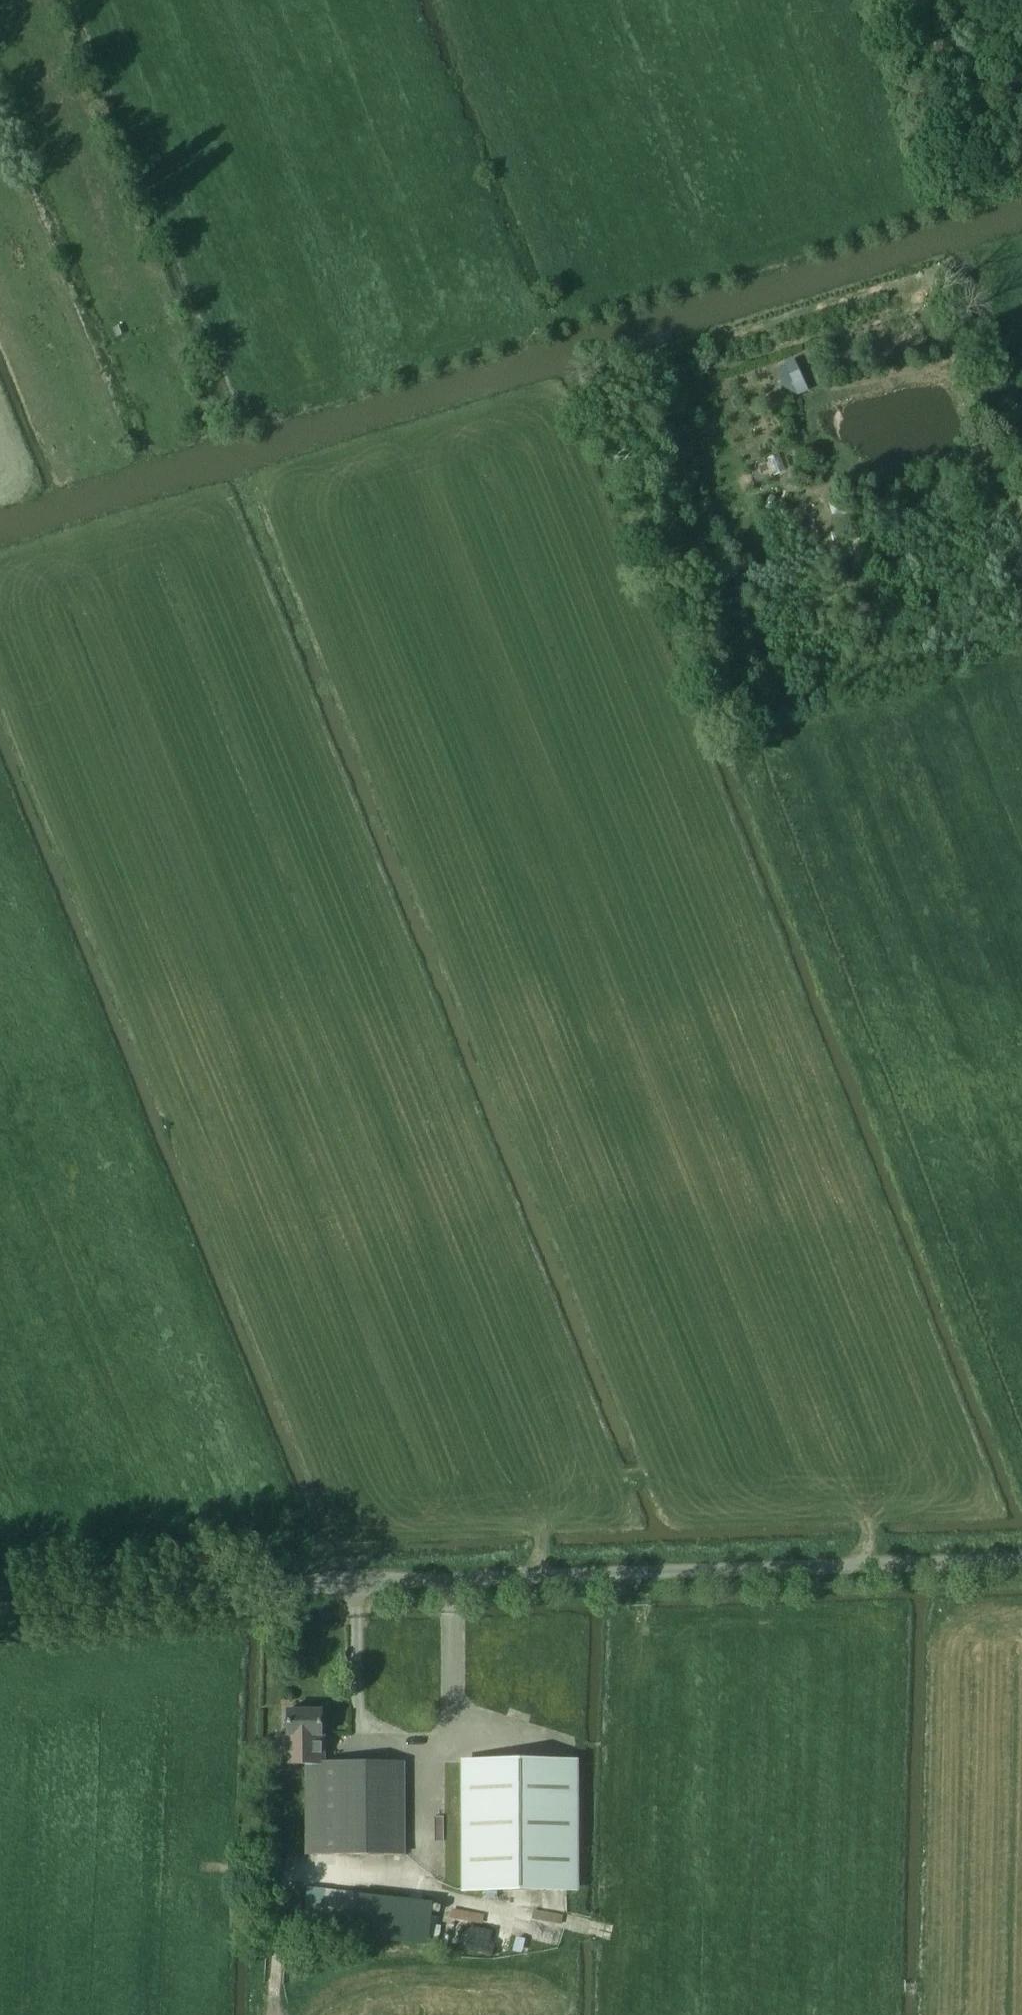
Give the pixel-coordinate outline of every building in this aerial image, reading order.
[(788,399),(809,393),(801,360),(779,366),(788,399)] [(325,1737),(321,1737),(321,1711),(287,1710),(287,1737),(279,1737),(277,1761),(304,1762),(304,1856),(405,1855),(405,1761),(324,1762),(325,1737)] [(574,1761),(464,1762),(464,1890),(575,1889),(574,1761)] [(303,1926),(433,1940),(437,1900),(307,1886),(303,1926)] [(490,1958),(500,1925),(467,1915),(457,1948),(490,1958)]
